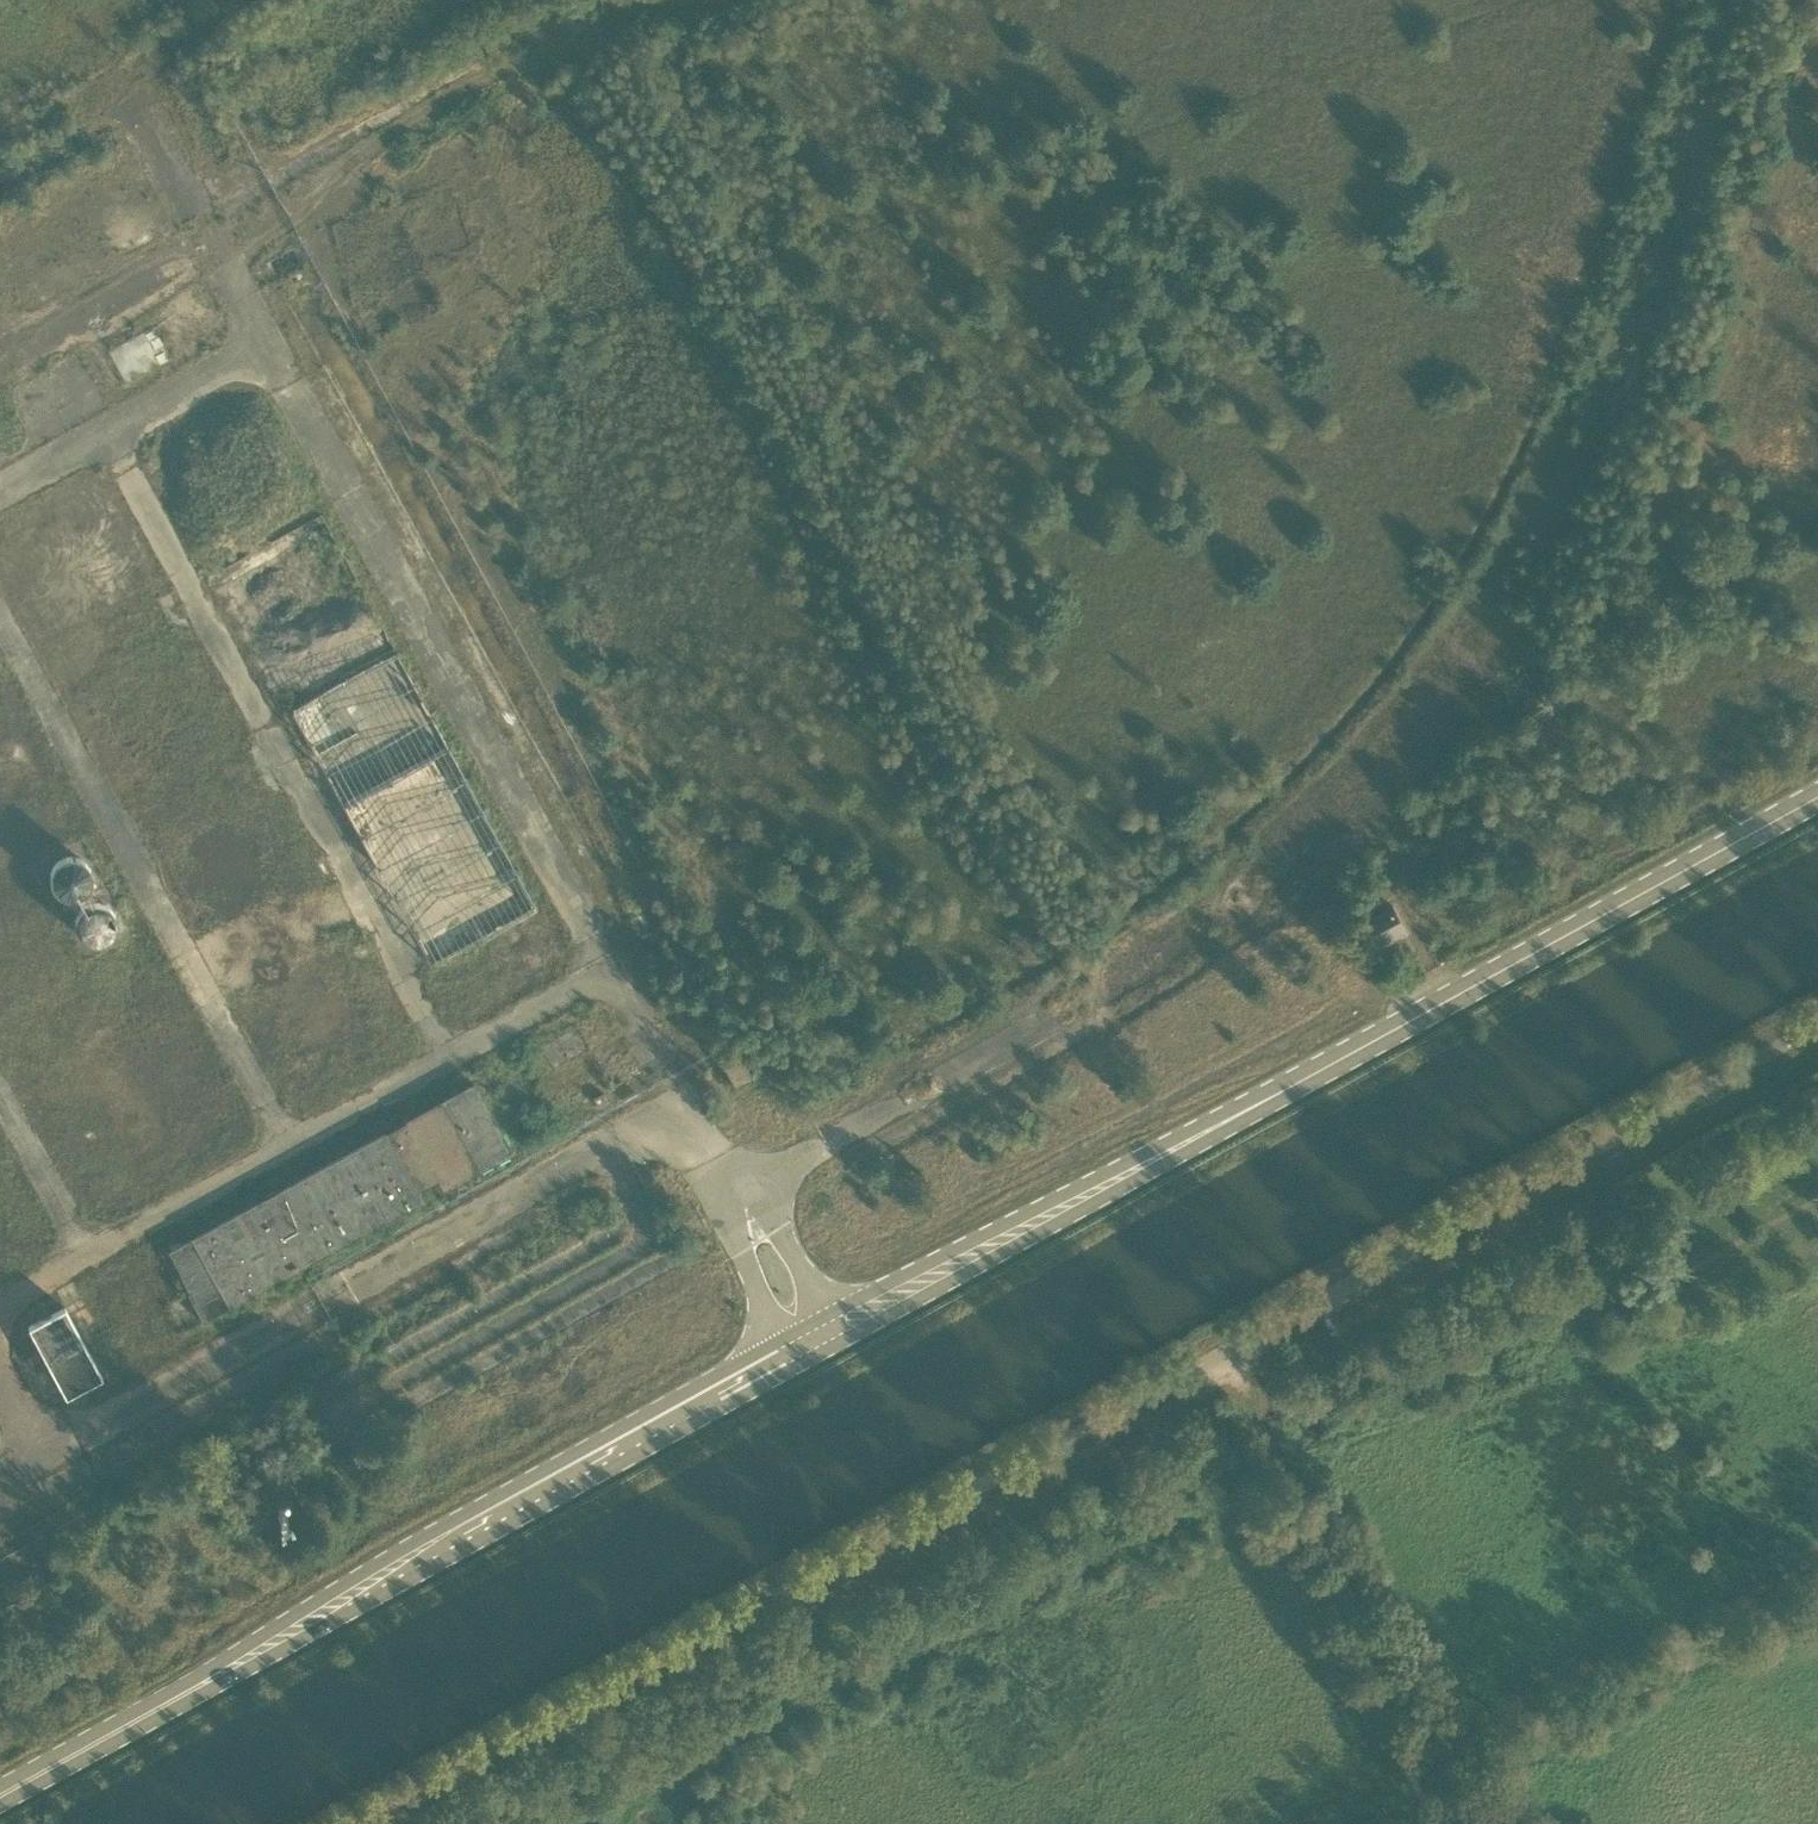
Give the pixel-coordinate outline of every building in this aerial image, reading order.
[(110,348),(126,379),(165,360),(149,328),(110,348)] [(396,652),(376,664),(288,712),(426,966),(432,963),(485,936),(534,908),(446,748),(448,747),(396,652)] [(1396,903),(1364,921),(1379,949),(1411,931),(1396,903)] [(1359,959),(1365,971),(1375,966),(1368,954),(1359,959)] [(478,1092),(165,1236),(200,1312),(427,1208),(418,1189),(440,1179),(443,1186),(508,1157),(478,1092)] [(29,1327),(54,1374),(66,1395),(102,1375),(65,1307),(29,1327)] [(257,1483),(275,1515),(299,1502),(282,1470),(257,1483)]
